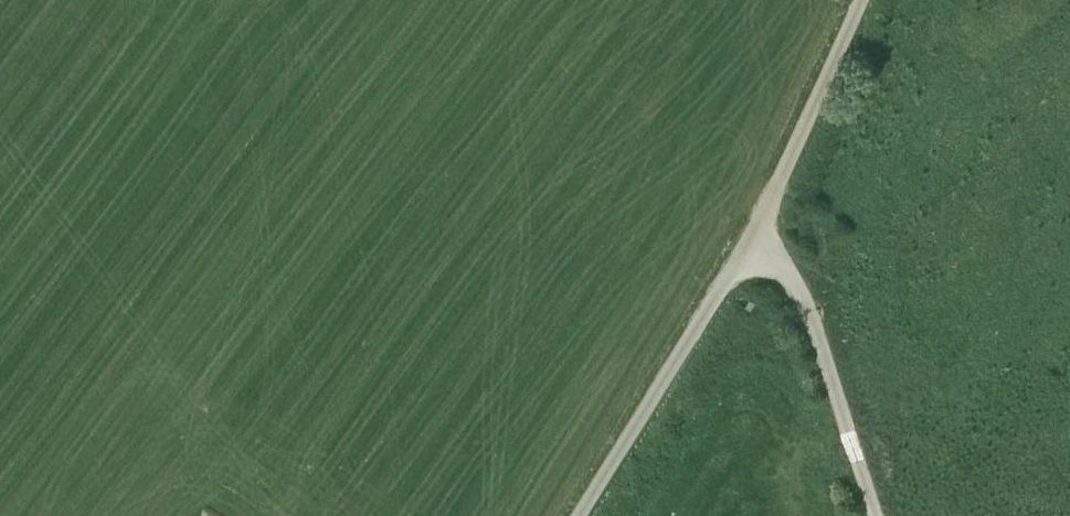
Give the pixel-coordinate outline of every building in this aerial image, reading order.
[(749,299),(745,306),(750,309),(755,302),(749,299)]
